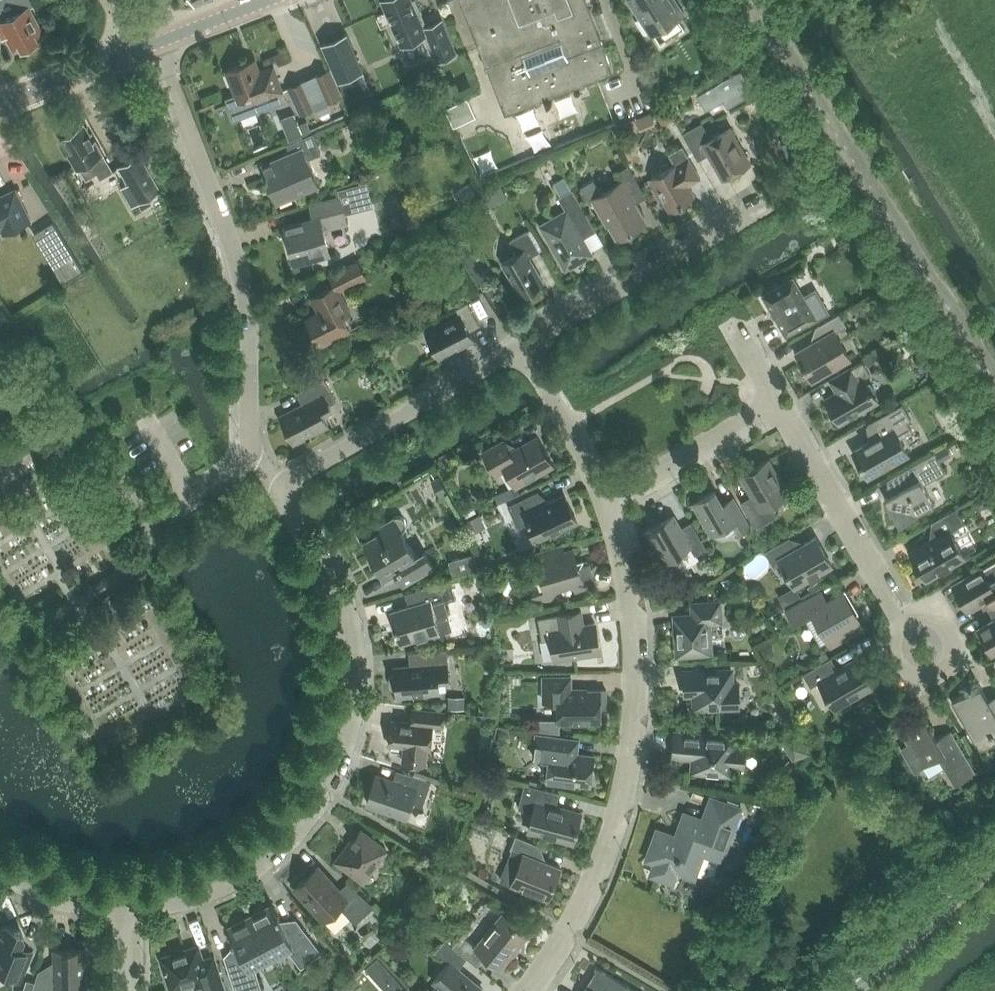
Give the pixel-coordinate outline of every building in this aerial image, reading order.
[(7,37),(14,51),(21,47),(23,50),(41,41),(39,37),(46,34),(31,6),(37,4),(35,0),(13,0),(19,12),(10,17),(8,14),(4,16),(0,9),(0,40),(7,37)] [(434,62),(456,52),(442,19),(427,26),(416,0),(382,0),(381,0),(401,45),(423,36),(434,62)] [(462,1),(505,113),(613,71),(586,0),(463,0),(462,1)] [(640,17),(636,20),(645,34),(650,31),(651,34),(683,13),(675,0),(630,0),(640,17)] [(323,43),(338,79),(362,69),(347,33),(323,43)] [(249,63),(226,71),(233,90),(224,93),(234,120),(286,101),(273,67),(253,74),(249,63)] [(362,69),(338,79),(351,109),(375,100),(362,69)] [(741,69),(697,94),(706,110),(724,100),(728,107),(753,93),(746,82),(748,81),(741,69)] [(328,70),(314,76),(325,101),(339,95),(328,70)] [(303,81),(289,88),(301,113),(315,106),(303,81)] [(451,83),(438,89),(443,100),(456,95),(451,83)] [(468,99),(446,108),(454,126),(475,116),(468,99)] [(666,105),(655,112),(662,125),(674,118),(666,105)] [(307,120),(298,124),(303,136),(312,132),(307,120)] [(682,133),(698,160),(710,153),(724,178),(749,163),(729,128),(711,138),(702,122),(682,133)] [(59,137),(77,168),(79,167),(86,178),(96,172),(99,178),(113,170),(95,140),(92,142),(82,124),(59,137)] [(262,167),(275,198),(316,181),(307,159),(321,153),(312,133),(286,144),(291,155),(262,167)] [(676,163),(651,178),(657,188),(654,189),(661,200),(663,199),(669,209),(694,195),(688,184),(700,177),(682,145),(670,153),(676,163)] [(140,155),(120,166),(129,183),(122,187),(132,205),(159,190),(140,155)] [(646,222),(629,194),(641,187),(629,165),(616,173),(621,182),(602,193),(594,179),(581,187),(589,201),(592,199),(607,224),(609,223),(618,239),(646,222)] [(566,179),(554,186),(560,196),(572,189),(566,179)] [(470,182),(454,191),(460,202),(476,193),(470,182)] [(372,205),(366,183),(350,187),(355,209),(372,205)] [(501,186),(492,191),(498,201),(507,196),(501,186)] [(8,220),(12,229),(31,220),(15,188),(0,195),(0,223),(8,220)] [(566,210),(542,223),(547,231),(544,232),(559,258),(562,257),(568,267),(592,253),(582,236),(583,233),(594,226),(572,189),(560,196),(558,197),(566,210)] [(284,225),(294,261),(328,252),(322,228),(346,222),(339,197),(310,205),(313,217),(284,225)] [(142,207),(132,212),(141,230),(151,225),(142,207)] [(152,221),(164,225),(169,213),(156,208),(152,221)] [(53,222),(36,232),(64,279),(82,268),(53,222)] [(531,228),(528,230),(540,251),(543,249),(531,228)] [(502,262),(521,295),(544,282),(529,257),(540,251),(528,230),(510,240),(517,253),(502,262)] [(308,324),(319,345),(349,330),(342,315),(350,312),(339,290),(364,277),(357,261),(330,275),(335,285),(311,297),(321,317),(308,324)] [(763,294),(786,334),(815,318),(815,319),(828,312),(815,289),(804,296),(793,277),(763,294)] [(460,315),(426,332),(439,357),(473,339),(469,330),(480,325),(468,302),(456,308),(460,315)] [(10,318),(0,305),(0,325),(10,318)] [(796,352),(812,380),(850,358),(835,332),(847,325),(840,313),(815,327),(821,337),(796,352)] [(875,352),(860,360),(861,362),(863,361),(865,366),(875,360),(876,355),(875,352)] [(825,399),(839,423),(877,401),(864,377),(870,374),(865,366),(863,361),(861,362),(851,368),(830,380),(837,392),(825,399)] [(280,416),(294,443),(328,424),(322,412),(331,408),(329,404),(336,401),(324,378),(296,392),(303,404),(280,416)] [(950,401),(940,408),(947,420),(958,414),(950,401)] [(853,450),(868,477),(908,454),(899,438),(912,430),(908,423),(912,420),(902,403),(867,423),(875,437),(853,450)] [(483,451),(496,474),(506,468),(516,485),(553,464),(537,437),(511,452),(504,440),(483,451)] [(947,445),(935,452),(940,460),(951,454),(947,445)] [(885,498),(899,522),(934,502),(923,484),(946,471),(940,460),(935,452),(934,451),(891,476),(899,490),(885,498)] [(740,502),(755,528),(777,515),(771,504),(789,494),(769,459),(741,475),(752,495),(740,502)] [(439,477),(432,481),(440,495),(447,491),(439,477)] [(693,503),(711,534),(732,522),(738,533),(750,526),(733,498),(723,504),(715,490),(693,503)] [(538,491),(508,505),(518,526),(528,521),(537,540),(577,521),(565,494),(543,504),(538,491)] [(984,495),(973,501),(978,509),(989,503),(984,495)] [(467,497),(459,500),(464,511),(475,506),(472,498),(467,497)] [(939,536),(911,552),(927,579),(940,571),(940,572),(951,566),(950,565),(964,557),(950,532),(964,523),(956,508),(931,522),(939,536)] [(478,514),(466,520),(472,531),(484,525),(478,514)] [(364,541),(385,578),(396,572),(403,583),(434,566),(425,551),(417,556),(402,531),(405,528),(406,523),(405,519),(402,516),(398,515),(394,516),(377,526),(380,531),(364,541)] [(646,532),(663,561),(690,546),(695,554),(706,548),(691,522),(681,528),(673,516),(646,532)] [(789,537),(765,551),(772,563),(779,559),(795,587),(832,565),(816,536),(795,548),(789,537)] [(542,576),(532,592),(549,601),(559,585),(573,580),(576,590),(594,584),(588,563),(579,566),(574,551),(565,553),(562,546),(535,554),(537,562),(542,576)] [(478,567),(474,553),(449,561),(453,574),(478,567)] [(994,606),(994,574),(989,578),(983,568),(953,586),(966,609),(982,599),(988,610),(994,606)] [(418,639),(439,633),(452,629),(444,601),(456,597),(451,579),(412,591),(416,604),(391,611),(400,643),(418,637),(418,639)] [(818,580),(808,586),(811,591),(821,586),(818,580)] [(813,595),(786,610),(794,623),(813,612),(831,644),(863,626),(843,592),(819,605),(813,595)] [(675,616),(678,655),(711,652),(709,622),(721,621),(720,601),(692,603),(693,615),(675,616)] [(502,604),(494,605),(496,614),(507,612),(506,606),(503,607),(502,604)] [(994,620),(978,630),(991,653),(994,650),(994,606),(988,610),(994,620)] [(583,624),(581,610),(538,617),(542,640),(552,638),(555,659),(600,652),(595,622),(583,624)] [(395,667),(397,695),(439,692),(437,672),(449,671),(447,649),(421,651),(422,665),(395,667)] [(831,658),(803,674),(811,686),(819,682),(834,708),(874,685),(858,658),(838,670),(831,658)] [(684,671),(685,685),(694,685),(695,708),(739,706),(738,683),(732,683),(732,670),(717,670),(717,666),(694,666),(694,671),(684,671)] [(606,689),(571,690),(571,676),(543,676),(543,701),(558,701),(558,722),(600,721),(600,707),(606,707),(606,689)] [(988,699),(980,685),(951,702),(976,744),(990,736),(991,737),(994,735),(994,695),(988,699)] [(465,697),(449,697),(449,709),(465,709),(465,697)] [(391,720),(389,744),(405,746),(403,762),(425,764),(427,748),(430,749),(433,726),(443,727),(445,712),(413,709),(411,722),(391,720)] [(915,771),(922,767),(939,757),(955,784),(974,772),(950,730),(936,738),(924,718),(901,731),(909,744),(902,748),(915,771)] [(675,732),(673,755),(694,757),(692,771),(730,774),(731,764),(743,765),(745,748),(732,747),(733,737),(675,732)] [(534,749),(533,757),(549,759),(547,779),(590,785),(594,755),(578,753),(580,739),(566,737),(536,734),(534,749)] [(802,737),(787,735),(795,755),(809,750),(802,737)] [(367,802),(407,815),(411,802),(423,805),(431,781),(405,772),(401,783),(376,775),(367,802)] [(987,780),(978,784),(984,796),(993,791),(987,780)] [(525,783),(518,808),(533,811),(529,828),(543,831),(542,834),(556,838),(557,835),(574,840),(581,813),(555,806),(559,792),(525,783)] [(703,852),(722,859),(740,808),(711,798),(703,820),(685,813),(676,837),(658,830),(647,858),(656,861),(651,873),(672,881),(677,869),(694,876),(703,852)] [(360,830),(337,861),(363,881),(387,850),(360,830)] [(523,854),(511,885),(532,893),(533,892),(548,898),(561,868),(537,858),(542,845),(516,835),(510,849),(523,854)] [(295,887),(324,919),(340,906),(355,923),(374,906),(348,882),(339,890),(318,866),(295,887)] [(430,866),(422,868),(423,876),(431,874),(430,866)] [(249,916),(271,957),(284,950),(289,952),(301,968),(322,952),(297,919),(283,927),(279,918),(280,917),(278,913),(277,914),(272,905),(249,916)] [(453,945),(478,966),(486,955),(500,967),(528,934),(503,913),(476,945),(462,934),(453,945)] [(249,916),(227,928),(232,937),(231,938),(233,942),(234,941),(238,950),(225,957),(236,990),(252,990),(262,988),(256,969),(257,964),(271,957),(249,916)] [(9,972),(8,974),(10,978),(21,982),(33,953),(21,947),(24,938),(21,931),(7,925),(0,928),(0,968),(9,972)] [(411,925),(408,928),(408,933),(410,935),(415,934),(417,932),(417,928),(415,925),(411,925)] [(484,990),(458,968),(467,958),(444,939),(435,951),(448,962),(434,980),(439,984),(434,990),(483,990),(484,990)] [(218,965),(214,955),(203,959),(198,945),(161,958),(172,989),(200,980),(204,990),(225,990),(223,984),(218,965)] [(86,990),(85,950),(55,950),(55,962),(55,971),(39,971),(36,981),(33,990),(86,990)] [(367,968),(388,990),(395,990),(402,985),(377,958),(367,968)] [(600,969),(592,982),(588,983),(583,990),(636,990),(600,969)] [(26,989),(33,990),(36,981),(29,979),(26,989)]
